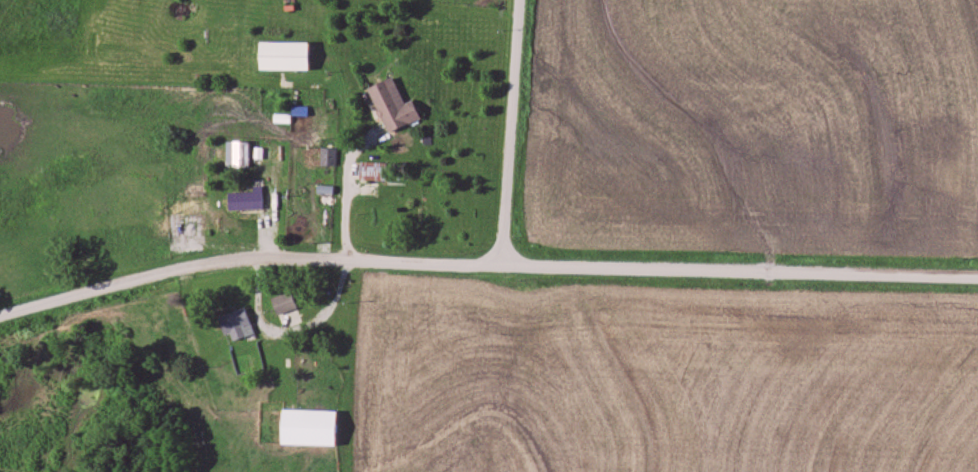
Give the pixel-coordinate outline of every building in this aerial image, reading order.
[(261,69),(311,69),(311,42),(261,42),(261,69)] [(368,87),(387,133),(422,119),(414,100),(405,104),(394,77),(368,87)] [(317,213),(333,213),(333,187),(317,187),(317,213)] [(229,192),(229,212),(264,212),(264,192),(229,192)] [(276,315),(296,308),(290,292),(270,299),(276,315)] [(254,334),(245,308),(220,316),(229,343),(254,334)]
